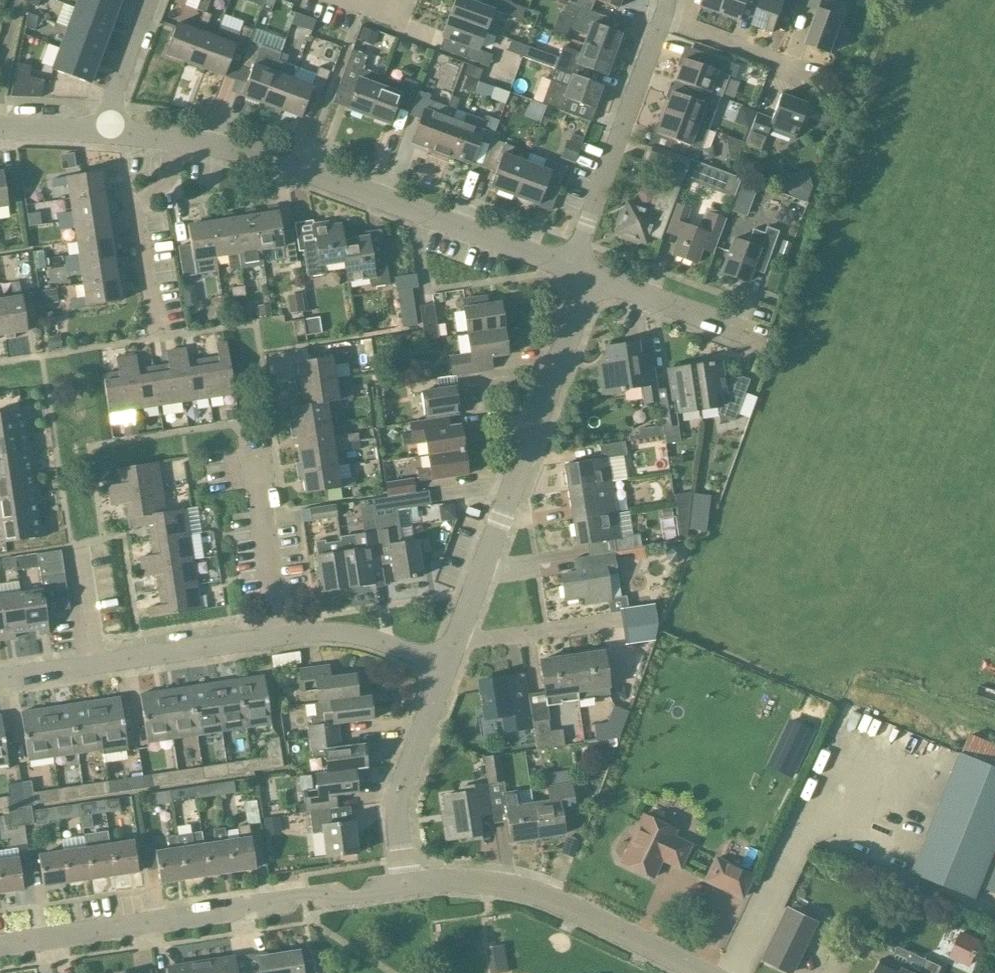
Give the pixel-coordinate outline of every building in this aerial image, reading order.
[(26,4),(37,8),(40,0),(27,0),(26,4)] [(113,22),(114,19),(113,19),(116,13),(117,13),(117,11),(121,0),(78,0),(75,8),(113,22)] [(195,9),(196,9),(203,11),(205,12),(210,0),(199,0),(195,9)] [(276,0),(264,0),(261,9),(271,13),(276,0)] [(449,16),(471,24),(486,30),(486,29),(488,24),(494,8),(507,13),(511,4),(501,0),(483,0),(481,4),(471,0),(460,0),(453,17),(449,15),(449,16)] [(568,2),(591,10),(595,0),(569,0),(568,2)] [(702,5),(722,13),(726,0),(704,0),(702,5)] [(722,13),(742,20),(749,0),(726,0),(722,13)] [(753,24),(774,32),(784,6),(796,11),(800,0),(762,0),(753,24)] [(845,45),(847,43),(848,39),(849,36),(849,33),(848,30),(845,28),(840,26),(844,17),(831,12),(835,0),(810,0),(808,6),(819,10),(807,44),(831,52),(834,45),(838,46),(842,46),(845,45)] [(600,14),(591,10),(568,2),(564,14),(573,17),(569,28),(587,35),(584,43),(613,54),(621,33),(597,25),(600,14)] [(113,24),(113,22),(75,8),(69,24),(68,27),(105,41),(109,31),(110,32),(111,30),(110,29),(111,24),(112,23),(113,24)] [(205,12),(203,11),(196,30),(185,62),(197,66),(195,71),(203,73),(204,69),(216,37),(205,33),(211,15),(205,12)] [(34,32),(38,16),(28,12),(24,29),(34,32)] [(304,27),(305,24),(308,16),(295,12),(291,22),(304,27)] [(221,13),(217,24),(236,31),(240,20),(221,13)] [(471,24),(449,16),(453,18),(451,24),(446,37),(442,36),(441,37),(468,47),(464,58),(487,66),(492,53),(479,48),(486,30),(471,24)] [(196,30),(177,23),(165,54),(185,62),(196,30)] [(60,48),(99,62),(100,60),(98,59),(101,53),(102,54),(103,52),(102,51),(105,41),(68,27),(60,48)] [(233,53),(245,57),(251,41),(253,35),(254,31),(242,27),(239,36),(219,29),(216,37),(204,69),(224,76),(233,53)] [(377,34),(362,28),(358,40),(373,45),(377,34)] [(261,103),(273,71),(274,71),(279,57),(279,56),(280,52),(284,42),(254,31),(253,35),(251,41),(245,57),(241,68),(250,72),(242,95),(261,103)] [(490,52),(499,57),(508,39),(499,34),(490,52)] [(409,43),(399,40),(396,50),(401,52),(407,50),(409,43)] [(606,75),(613,54),(584,43),(581,53),(563,46),(554,68),(573,75),(599,84),(603,74),(606,75)] [(535,48),(527,45),(523,56),(531,59),(535,48)] [(98,64),(99,62),(60,48),(53,65),(52,69),(64,73),(63,74),(78,79),(79,78),(90,83),(94,72),(95,72),(96,70),(95,69),(97,63),(98,64)] [(368,117),(383,76),(363,69),(367,55),(352,49),(332,102),(347,108),(347,109),(368,117)] [(289,55),(281,52),(280,52),(279,56),(279,57),(274,71),(273,71),(261,103),(273,107),(272,112),(280,115),(281,110),(293,78),(297,66),(286,62),(289,55)] [(709,92),(717,71),(723,73),(735,78),(739,66),(727,61),(704,53),(700,64),(684,58),(676,80),(692,86),(709,92)] [(29,65),(21,64),(18,63),(11,96),(40,97),(44,79),(29,76),(31,65),(29,65)] [(479,81),(483,69),(468,63),(464,76),(479,81)] [(281,110),(300,117),(307,99),(310,100),(313,92),(322,95),(331,70),(319,66),(312,85),(293,78),(281,110)] [(602,85),(599,84),(573,75),(554,68),(541,103),(564,112),(569,99),(593,108),(602,85)] [(383,76),(368,117),(389,125),(398,101),(409,105),(418,82),(405,78),(403,83),(383,76)] [(491,85),(487,97),(505,104),(509,92),(491,85)] [(721,96),(709,92),(692,86),(688,97),(672,91),(664,112),(709,129),(721,96)] [(448,107),(448,106),(429,100),(430,95),(418,90),(409,115),(420,119),(411,142),(432,149),(445,116),(448,107)] [(794,140),(803,117),(808,104),(781,94),(772,118),(757,112),(744,145),(761,152),(769,130),(794,140)] [(452,157),(463,123),(453,119),(461,98),(452,95),(448,106),(448,107),(445,116),(432,149),(432,150),(431,152),(451,159),(452,157)] [(709,129),(664,112),(657,133),(701,150),(709,129)] [(492,138),(493,138),(499,120),(487,116),(485,120),(467,113),(463,123),(452,157),(472,164),(480,141),(490,145),(492,138)] [(515,146),(493,138),(492,138),(490,145),(482,167),(495,172),(490,187),(514,196),(526,162),(511,156),(515,146)] [(575,163),(582,144),(567,139),(560,157),(575,163)] [(690,159),(654,146),(648,161),(665,167),(650,207),(636,201),(633,203),(626,200),(624,206),(620,208),(615,223),(616,226),(614,233),(620,235),(622,238),(637,244),(640,242),(646,244),(648,238),(652,237),(654,232),(662,234),(690,159)] [(526,162),(514,196),(517,197),(521,202),(528,201),(538,205),(545,187),(558,192),(568,166),(530,152),(526,162)] [(683,178),(733,197),(740,177),(697,161),(690,159),(683,178)] [(69,198),(110,192),(109,183),(103,183),(101,171),(71,176),(69,166),(50,169),(53,187),(67,185),(69,197),(69,198)] [(8,206),(3,171),(0,171),(0,207),(8,206)] [(785,176),(790,196),(811,192),(807,172),(785,176)] [(729,210),(748,216),(748,215),(759,184),(742,178),(740,177),(733,197),(729,210)] [(58,222),(108,214),(106,202),(111,201),(110,192),(69,198),(69,197),(54,200),(56,213),(48,214),(49,223),(58,222)] [(699,229),(684,224),(690,209),(677,204),(668,229),(679,233),(671,255),(696,264),(701,249),(712,253),(725,218),(721,217),(722,214),(706,208),(699,229)] [(261,250),(261,249),(273,248),(275,260),(283,258),(284,264),(297,262),(292,230),(281,231),(277,205),(268,206),(269,212),(257,214),(255,215),(261,250)] [(255,215),(257,214),(256,208),(245,210),(246,216),(234,218),(233,218),(238,253),(239,253),(241,268),(264,264),(261,249),(261,250),(255,215)] [(233,218),(234,218),(233,212),(222,214),(222,220),(211,221),(210,221),(216,257),(216,256),(227,255),(230,269),(241,268),(239,253),(238,253),(233,218)] [(76,241),(116,235),(115,225),(110,226),(108,214),(58,222),(59,230),(74,228),(76,241)] [(210,221),(211,221),(210,215),(200,217),(201,223),(187,225),(190,244),(178,246),(183,277),(218,271),(216,256),(216,257),(210,221)] [(345,261),(342,239),(343,239),(341,224),(328,226),(327,222),(313,224),(316,243),(303,245),(308,277),(327,274),(325,264),(345,262),(345,261)] [(771,252),(779,231),(766,226),(764,232),(753,228),(747,244),(733,239),(721,272),(748,282),(760,248),(771,252)] [(371,256),(368,231),(353,233),(353,238),(343,239),(342,239),(345,261),(345,262),(348,281),(353,281),(353,279),(362,278),(362,279),(369,278),(371,287),(390,284),(385,254),(371,256)] [(65,265),(114,257),(113,245),(118,244),(116,235),(76,241),(78,254),(63,256),(65,265)] [(83,284),(123,277),(121,268),(116,269),(114,257),(65,265),(66,272),(81,270),(83,284)] [(123,277),(83,284),(85,297),(70,299),(71,308),(86,305),(86,306),(121,300),(119,287),(124,287),(123,277)] [(5,334),(5,340),(15,338),(14,332),(27,330),(22,295),(21,295),(19,281),(11,282),(13,297),(0,299),(5,334)] [(233,297),(246,295),(245,285),(231,287),(233,297)] [(198,310),(194,287),(182,289),(186,312),(198,310)] [(467,333),(503,328),(499,302),(484,304),(483,296),(463,299),(464,307),(463,307),(467,333)] [(289,314),(293,313),(304,311),(302,299),(291,301),(287,301),(289,314)] [(424,340),(439,338),(434,303),(419,305),(424,340)] [(303,318),(306,335),(322,332),(320,315),(303,318)] [(303,318),(292,320),(295,337),(306,335),(303,318)] [(503,328),(467,333),(470,354),(450,357),(452,375),(492,369),(490,357),(507,354),(503,328)] [(203,359),(209,397),(234,394),(226,341),(216,343),(218,357),(203,359)] [(657,400),(656,389),(650,355),(639,356),(637,342),(606,347),(608,361),(599,362),(603,394),(619,392),(619,390),(643,386),(645,402),(657,400)] [(209,397),(203,359),(188,361),(186,348),(176,349),(184,401),(209,397)] [(159,405),(184,401),(176,349),(166,351),(168,365),(153,367),(159,405)] [(335,377),(341,376),(344,376),(342,363),(347,363),(346,354),(296,362),(298,375),(294,376),(295,384),(335,378),(335,377)] [(159,405),(153,367),(138,369),(136,355),(126,357),(134,409),(159,405)] [(108,413),(134,409),(126,357),(116,358),(118,372),(103,374),(108,413)] [(699,409),(717,406),(719,421),(730,419),(734,421),(737,413),(747,386),(722,377),(720,362),(695,365),(700,408),(699,409)] [(677,412),(699,409),(700,408),(695,365),(669,369),(671,387),(656,389),(657,400),(658,400),(662,425),(663,434),(665,434),(667,444),(680,442),(677,412)] [(341,399),(341,400),(353,398),(351,389),(337,392),(336,381),(342,380),(341,376),(335,377),(335,378),(295,384),(297,394),(301,393),(303,405),(341,399)] [(426,420),(448,416),(458,415),(454,387),(438,389),(437,378),(409,382),(422,393),(426,420)] [(342,408),(341,400),(341,399),(303,405),(292,407),(294,419),(289,420),(290,429),(330,423),(328,410),(342,408)] [(21,432),(19,419),(28,418),(26,409),(0,413),(0,435),(21,432)] [(237,410),(227,411),(228,420),(238,419),(237,410)] [(427,455),(464,450),(460,424),(449,426),(448,416),(426,420),(409,422),(413,443),(426,441),(427,455)] [(298,450),(348,442),(359,440),(358,432),(332,436),(330,423),(290,429),(291,439),(297,437),(298,450)] [(664,436),(663,434),(662,425),(638,429),(638,433),(628,435),(629,441),(664,436)] [(33,451),(32,443),(23,444),(21,432),(0,435),(0,456),(33,451)] [(567,488),(611,482),(607,458),(627,455),(625,441),(599,445),(601,458),(564,464),(567,488)] [(297,472),(337,466),(335,452),(349,450),(348,442),(298,450),(301,463),(296,463),(297,472)] [(464,450),(427,455),(429,468),(417,469),(418,481),(431,479),(467,474),(464,450)] [(27,473),(25,461),(34,460),(33,451),(0,456),(0,478),(27,473)] [(110,495),(162,487),(158,462),(119,468),(121,483),(108,485),(110,495)] [(337,466),(297,472),(298,482),(303,481),(305,493),(341,487),(355,485),(355,483),(355,482),(354,477),(339,479),(337,466)] [(39,493),(38,484),(29,486),(27,473),(0,478),(0,499),(39,493)] [(387,496),(406,493),(416,492),(413,478),(385,482),(387,496)] [(616,514),(616,513),(611,482),(567,488),(573,521),(616,514)] [(132,516),(165,511),(162,487),(110,495),(111,505),(125,503),(127,519),(132,518),(132,516)] [(34,515),(32,504),(41,502),(39,493),(0,499),(0,521),(34,515)] [(406,493),(387,496),(371,499),(372,504),(374,515),(377,533),(391,531),(388,511),(408,508),(406,493)] [(311,521),(337,517),(335,504),(309,508),(311,521)] [(359,506),(361,517),(373,515),(374,515),(372,504),(359,506)] [(457,519),(455,505),(440,507),(442,521),(457,519)] [(151,540),(189,534),(185,508),(165,511),(132,516),(132,518),(134,527),(148,525),(151,540)] [(672,508),(661,509),(663,519),(673,518),(672,508)] [(616,514),(573,521),(576,545),(614,539),(616,551),(641,547),(639,535),(620,538),(616,514)] [(707,530),(708,515),(691,514),(689,528),(707,530)] [(0,521),(0,524),(3,542),(46,536),(44,526),(35,528),(34,515),(0,521)] [(342,552),(347,587),(373,583),(371,571),(373,569),(381,567),(376,532),(354,535),(354,538),(340,540),(342,552)] [(141,567),(193,559),(189,534),(151,540),(153,555),(140,557),(141,567)] [(342,552),(340,540),(325,542),(325,539),(315,541),(317,555),(316,555),(318,564),(316,567),(317,574),(320,576),(322,591),(347,587),(342,552)] [(418,547),(417,540),(389,545),(394,580),(422,576),(419,554),(423,554),(422,547),(418,547)] [(677,563),(684,559),(686,551),(681,544),(674,542),(667,547),(665,554),(669,561),(677,563)] [(39,565),(63,561),(61,549),(37,553),(39,565)] [(616,572),(613,552),(588,556),(574,558),(576,572),(560,574),(565,601),(585,597),(586,604),(611,600),(607,573),(616,572)] [(3,569),(17,567),(15,556),(1,558),(3,569)] [(159,590),(196,584),(193,559),(141,567),(143,577),(156,575),(159,590)] [(40,577),(65,573),(63,561),(39,565),(40,577)] [(42,589),(66,585),(65,573),(40,577),(42,589)] [(196,584),(159,590),(161,605),(147,607),(149,617),(200,610),(196,584)] [(44,601),(68,597),(66,585),(42,589),(44,601)] [(49,633),(46,612),(44,601),(42,589),(21,592),(26,627),(38,625),(39,634),(49,633)] [(26,627),(21,592),(0,596),(0,597),(6,639),(16,638),(14,629),(26,627)] [(44,601),(46,612),(70,608),(68,597),(44,601)] [(623,611),(626,627),(657,623),(657,619),(655,606),(623,611)] [(657,623),(626,627),(628,643),(654,639),(657,623)] [(604,650),(572,655),(577,692),(593,690),(594,698),(611,695),(610,687),(604,650)] [(298,651),(272,654),(273,664),(299,662),(298,651)] [(577,692),(572,655),(539,659),(544,691),(545,697),(546,705),(562,703),(560,695),(577,692)] [(358,697),(358,696),(355,673),(331,676),(329,664),(299,668),(302,693),(316,691),(318,702),(318,703),(330,702),(330,701),(358,697)] [(238,679),(246,728),(264,725),(271,724),(264,675),(238,679)] [(533,727),(529,697),(513,699),(510,676),(479,681),(485,719),(502,716),(505,732),(533,727)] [(221,731),(246,728),(238,679),(214,683),(221,731)] [(197,735),(221,731),(214,683),(189,687),(197,735)] [(172,739),(197,735),(189,687),(165,690),(172,739)] [(147,742),(172,739),(165,690),(140,694),(147,742)] [(309,739),(339,735),(338,724),(372,720),(370,695),(358,696),(358,697),(330,701),(330,702),(318,703),(318,702),(314,703),(313,705),(314,716),(311,717),(311,725),(307,725),(309,739)] [(95,701),(102,749),(103,749),(104,753),(128,750),(120,697),(95,701)] [(78,753),(102,749),(95,701),(70,705),(78,753)] [(53,757),(78,753),(70,705),(46,708),(53,757)] [(596,741),(619,738),(629,711),(614,705),(607,722),(593,724),(596,741)] [(533,708),(536,727),(538,747),(563,743),(561,730),(549,732),(548,720),(546,706),(533,708)] [(28,761),(53,757),(46,708),(21,712),(28,761)] [(782,747),(803,757),(813,735),(792,725),(782,747)] [(250,759),(252,772),(278,768),(284,767),(280,734),(266,736),(267,750),(265,750),(263,751),(261,754),(261,757),(250,759)] [(355,768),(355,769),(366,768),(363,743),(340,746),(339,735),(309,739),(310,752),(312,752),(313,759),(325,757),(326,771),(326,772),(355,768)] [(589,757),(610,754),(608,740),(587,743),(589,757)] [(962,753),(960,752),(912,873),(977,898),(994,853),(994,766),(962,753)] [(483,757),(487,784),(502,782),(498,755),(483,757)] [(228,776),(252,772),(250,759),(226,763),(228,776)] [(203,779),(228,776),(226,763),(202,766),(203,779)] [(179,783),(203,779),(202,766),(177,770),(179,783)] [(358,792),(355,769),(355,768),(326,772),(326,771),(315,773),(316,789),(303,790),(306,811),(309,811),(337,808),(337,807),(335,795),(358,792)] [(154,787),(179,783),(177,770),(152,774),(154,787)] [(107,781),(109,793),(134,789),(132,777),(107,781)] [(218,783),(220,796),(236,793),(234,780),(218,783)] [(84,797),(109,793),(107,781),(82,784),(84,797)] [(21,806),(25,806),(23,793),(21,782),(7,784),(9,796),(0,797),(0,810),(1,809),(7,808),(7,809),(21,806)] [(196,799),(220,796),(218,783),(194,786),(196,799)] [(549,801),(532,803),(537,838),(563,834),(560,811),(574,809),(571,783),(547,787),(549,801)] [(60,801),(84,797),(82,784),(58,788),(60,801)] [(459,788),(460,792),(460,793),(459,793),(443,796),(445,810),(442,811),(446,840),(466,837),(466,841),(481,839),(481,835),(478,815),(491,814),(487,784),(459,788)] [(173,802),(196,799),(194,786),(171,790),(173,802)] [(23,793),(25,806),(31,805),(60,801),(58,788),(33,792),(23,793)] [(148,806),(173,802),(171,790),(146,793),(148,806)] [(537,838),(532,803),(519,805),(517,791),(503,793),(511,842),(537,838)] [(103,800),(105,812),(121,810),(119,798),(103,800)] [(91,814),(105,812),(103,800),(79,803),(81,816),(80,816),(82,829),(93,827),(91,814)] [(58,820),(80,816),(81,816),(79,803),(56,807),(58,820)] [(25,806),(21,806),(24,825),(58,820),(56,807),(32,810),(31,805),(25,806)] [(23,825),(21,806),(7,809),(7,808),(1,809),(2,814),(3,815),(0,816),(0,829),(23,825)] [(337,808),(309,811),(312,833),(322,831),(326,857),(357,853),(353,821),(352,821),(350,806),(337,807),(337,808)] [(620,859),(622,860),(621,863),(653,878),(661,860),(679,868),(690,846),(672,837),(675,831),(643,815),(630,843),(628,842),(623,841),(618,843),(615,846),(615,851),(616,856),(620,859)] [(226,840),(231,872),(255,868),(251,836),(249,825),(238,826),(239,838),(226,840)] [(226,840),(225,827),(213,829),(215,842),(203,844),(208,876),(231,872),(226,840)] [(109,844),(110,843),(108,831),(85,834),(86,847),(91,879),(114,875),(109,844)] [(203,844),(202,831),(192,833),(193,845),(180,847),(179,847),(184,879),(208,876),(203,844)] [(179,847),(180,847),(178,835),(167,836),(168,849),(156,851),(155,842),(143,844),(147,870),(158,869),(160,883),(184,879),(179,847)] [(91,879),(86,847),(85,847),(83,836),(62,839),(64,850),(62,851),(67,882),(91,879)] [(109,844),(114,875),(138,872),(133,840),(110,843),(109,844)] [(43,886),(67,882),(62,851),(38,854),(43,886)] [(23,889),(18,857),(0,860),(0,892),(23,889)] [(742,897),(752,875),(716,859),(706,881),(742,897)] [(791,972),(816,920),(789,907),(764,959),(791,972)] [(962,933),(951,957),(970,966),(981,943),(962,933)] [(489,947),(486,948),(490,972),(504,972),(508,972),(506,957),(504,945),(489,947)] [(929,960),(900,947),(892,962),(884,958),(877,972),(940,972),(943,966),(929,960)] [(314,958),(300,960),(299,952),(281,955),(280,949),(266,951),(267,957),(259,958),(261,972),(316,972),(314,958)] [(233,957),(201,962),(202,972),(236,972),(233,957)] [(201,962),(168,966),(169,972),(202,972),(201,962)]
